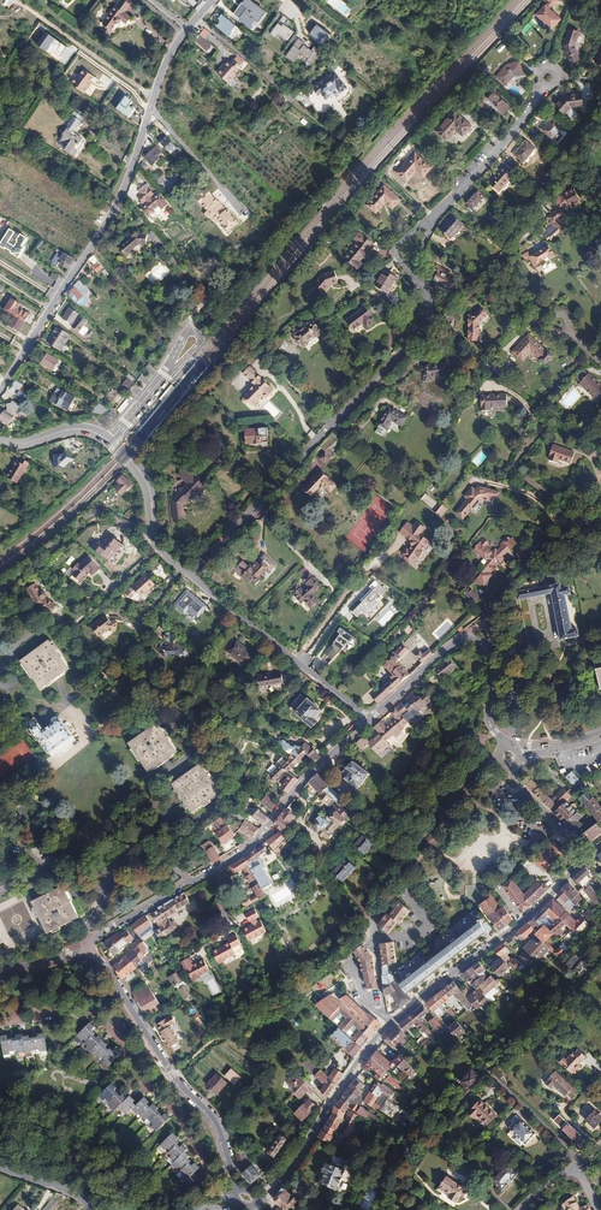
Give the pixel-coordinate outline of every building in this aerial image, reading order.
[(117,7),(114,10),(113,9),(102,24),(107,28),(109,30),(115,23),(117,24),(120,20),(125,24),(131,18),(124,13),(131,5),(126,0),(123,0),(117,7)] [(249,0),(245,0),(243,3),(242,2),(239,7),(234,14),(254,29),(266,12),(249,0)] [(556,2),(553,0),(546,0),(547,1),(545,4),(544,3),(535,13),(551,30),(561,20),(548,7),(550,4),(552,6),(556,2)] [(236,26),(222,14),(219,19),(222,21),(220,23),(218,26),(229,35),(236,26)] [(288,41),(295,32),(284,24),(282,27),(278,24),(271,34),(276,38),(278,34),(288,41)] [(330,33),(318,24),(310,35),(321,43),(326,37),(327,38),(330,33)] [(205,28),(199,34),(204,38),(210,32),(205,28)] [(582,34),(572,30),(566,45),(571,64),(580,61),(577,47),(582,34)] [(60,58),(68,48),(47,33),(37,46),(52,56),(54,54),(60,58)] [(211,46),(201,37),(197,41),(197,42),(207,51),(211,46)] [(307,44),(299,38),(286,56),(293,62),(297,56),(306,63),(308,61),(312,64),(316,59),(317,60),(320,56),(319,53),(321,50),(316,46),(312,50),(305,45),(307,44)] [(497,49),(500,53),(506,46),(503,43),(497,49)] [(244,61),(237,56),(234,60),(241,65),(244,61)] [(217,72),(229,83),(236,75),(235,74),(242,66),(241,65),(234,60),(233,59),(230,62),(228,61),(226,64),(223,67),(223,66),(217,72)] [(507,65),(496,76),(505,85),(510,80),(514,75),(523,72),(519,61),(507,65)] [(308,92),(305,94),(317,109),(319,112),(321,112),(325,112),(349,95),(350,86),(337,70),(308,92)] [(88,87),(91,83),(95,78),(85,71),(81,76),(79,74),(72,85),(86,95),(90,89),(88,87)] [(510,107),(494,92),(489,98),(497,105),(496,106),(505,113),(508,109),(510,107)] [(582,92),(565,95),(561,99),(556,105),(565,113),(571,106),(584,105),(582,92)] [(132,102),(127,98),(118,110),(129,118),(135,110),(130,107),(132,102)] [(463,104),(457,99),(452,105),(458,110),(463,104)] [(81,108),(75,116),(85,123),(90,116),(88,115),(89,114),(81,108)] [(455,111),(437,131),(446,139),(456,129),(463,135),(471,126),(455,111)] [(79,132),(85,123),(75,116),(71,122),(75,126),(73,128),(79,132)] [(552,138),(563,126),(553,117),(547,124),(543,129),(552,138)] [(304,118),(302,122),(311,127),(313,124),(304,118)] [(150,129),(155,135),(158,132),(153,126),(150,129)] [(79,132),(73,128),(67,136),(69,137),(65,141),(73,146),(69,151),(76,156),(80,151),(79,151),(82,147),(83,147),(86,143),(87,141),(82,137),(80,139),(76,136),(79,132)] [(171,155),(178,149),(167,138),(161,144),(171,155)] [(520,147),(515,154),(523,162),(535,148),(526,140),(520,147)] [(62,146),(69,151),(73,146),(65,141),(62,146)] [(80,151),(82,153),(88,144),(86,143),(83,147),(82,147),(79,151),(80,151)] [(156,147),(145,158),(153,166),(160,159),(158,156),(162,152),(156,147)] [(175,159),(182,152),(179,149),(172,155),(175,159)] [(415,152),(397,172),(406,181),(416,170),(423,177),(427,172),(432,167),(415,152)] [(508,181),(513,175),(504,167),(496,175),(489,184),(499,192),(508,181)] [(161,185),(164,181),(159,175),(155,179),(161,185)] [(501,194),(511,183),(508,181),(499,192),(501,194)] [(169,205),(160,194),(153,200),(150,197),(154,194),(146,185),(141,188),(138,191),(142,195),(138,198),(141,201),(143,203),(146,200),(149,203),(142,209),(152,220),(169,205)] [(385,186),(368,206),(376,213),(385,203),(393,209),(397,204),(401,200),(385,186)] [(560,197),(562,198),(555,204),(556,205),(553,208),(556,210),(549,218),(551,221),(553,222),(552,223),(553,225),(547,230),(548,232),(544,235),(546,238),(548,237),(549,239),(551,240),(560,232),(561,233),(567,227),(563,223),(569,218),(561,209),(567,204),(569,206),(570,205),(572,207),(582,202),(574,188),(564,194),(563,193),(560,197)] [(206,189),(195,198),(201,206),(201,205),(207,211),(203,214),(207,219),(208,218),(212,222),(216,218),(223,226),(228,232),(238,223),(233,217),(232,218),(230,215),(230,214),(226,210),(222,205),(222,206),(218,201),(217,202),(214,198),(214,199),(211,195),(206,189)] [(470,207),(474,210),(485,199),(478,191),(471,198),(466,203),(470,207)] [(447,222),(440,230),(451,239),(464,225),(453,215),(447,222)] [(10,227),(0,244),(0,246),(4,248),(6,246),(12,250),(10,253),(19,259),(26,248),(23,246),(27,238),(21,235),(15,245),(10,242),(17,231),(10,227)] [(126,255),(140,244),(147,244),(148,235),(137,234),(136,232),(134,232),(133,233),(132,234),(130,235),(130,239),(125,243),(121,247),(126,255)] [(354,239),(358,243),(364,236),(359,232),(354,239)] [(358,243),(345,259),(356,268),(361,262),(359,261),(363,257),(365,258),(370,252),(367,250),(369,247),(372,243),(364,236),(358,243)] [(530,255),(528,252),(523,255),(526,259),(529,257),(535,266),(540,262),(549,257),(550,258),(555,256),(548,245),(541,250),(540,249),(530,255)] [(65,265),(70,269),(76,260),(65,253),(61,258),(67,262),(65,265)] [(104,268),(94,256),(89,259),(95,266),(94,267),(98,273),(104,268)] [(166,262),(171,268),(174,265),(169,259),(166,262)] [(450,272),(437,264),(435,268),(432,273),(436,276),(434,280),(439,283),(437,284),(448,290),(449,288),(449,287),(452,288),(456,280),(448,276),(450,272)] [(544,273),(556,267),(555,264),(543,270),(544,273)] [(323,275),(315,283),(325,292),(330,285),(335,284),(339,282),(335,270),(323,275)] [(385,270),(375,286),(387,293),(397,278),(393,275),(385,270)] [(56,281),(59,277),(53,272),(50,276),(56,281)] [(76,288),(69,295),(77,303),(77,302),(84,296),(85,298),(90,293),(89,291),(80,281),(77,284),(74,286),(76,288)] [(323,293),(325,292),(315,283),(313,285),(323,293)] [(72,284),(65,294),(67,296),(69,295),(76,288),(74,286),(72,284)] [(85,298),(84,296),(77,302),(79,304),(79,305),(82,306),(83,306),(86,304),(86,303),(87,301),(86,300),(86,299),(85,298)] [(22,305),(12,299),(5,310),(15,316),(26,322),(30,315),(20,308),(22,305)] [(362,309),(346,320),(354,330),(363,323),(367,328),(372,325),(376,322),(365,306),(362,309)] [(66,314),(63,318),(72,324),(74,325),(72,327),(79,333),(87,322),(80,317),(77,320),(76,322),(74,321),(79,314),(70,308),(66,314)] [(469,315),(469,340),(479,340),(479,323),(488,315),(481,308),(474,315),(469,315)] [(26,322),(15,316),(9,325),(20,331),(26,322)] [(323,333),(313,321),(310,323),(309,323),(308,323),(306,324),(306,326),(299,333),(298,332),(297,332),(295,334),(295,335),(295,336),(297,339),(301,343),(304,347),(306,347),(309,345),(309,343),(308,342),(313,338),(316,336),(317,337),(323,333)] [(427,339),(430,342),(443,329),(439,326),(427,339)] [(53,333),(48,341),(60,349),(69,336),(57,327),(53,333)] [(531,351),(546,363),(553,356),(548,351),(548,352),(528,335),(513,351),(523,360),(531,351)] [(279,337),(272,347),(279,352),(285,342),(279,337)] [(426,339),(422,344),(425,348),(430,343),(426,339)] [(42,364),(53,371),(59,361),(48,354),(46,357),(42,364)] [(505,365),(494,356),(488,363),(499,373),(505,365)] [(444,362),(422,366),(423,371),(425,381),(432,380),(432,377),(446,375),(444,362)] [(250,367),(243,373),(251,380),(257,374),(250,367)] [(584,369),(575,378),(581,383),(589,374),(584,369)] [(135,379),(129,373),(126,376),(133,381),(135,379)] [(598,400),(600,397),(600,385),(589,373),(589,374),(581,383),(580,383),(598,400)] [(262,379),(257,374),(251,380),(255,385),(262,379)] [(122,385),(130,392),(136,384),(128,377),(122,385)] [(263,379),(262,379),(255,385),(244,397),(253,406),(264,394),(267,398),(268,397),(271,397),(272,395),(273,394),(273,392),(274,391),(266,383),(266,381),(264,379),(263,379)] [(23,384),(16,380),(12,385),(19,390),(23,384)] [(116,401),(121,395),(112,389),(108,395),(116,401)] [(57,404),(69,410),(72,404),(75,398),(64,391),(61,396),(55,393),(51,400),(57,404)] [(507,394),(481,395),(481,411),(491,410),(490,407),(508,406),(507,394)] [(97,402),(93,412),(104,416),(108,407),(97,402)] [(385,412),(379,424),(380,425),(386,428),(387,429),(392,420),(402,426),(407,417),(388,407),(385,412)] [(14,417),(5,411),(1,417),(10,423),(12,420),(14,417)] [(386,428),(380,425),(375,433),(382,437),(386,428)] [(247,444),(262,443),(262,447),(267,447),(269,447),(269,437),(269,428),(260,428),(260,429),(246,430),(247,444)] [(334,432),(320,446),(325,451),(326,451),(328,449),(340,436),(334,432)] [(575,452),(553,444),(548,459),(558,463),(559,459),(571,464),(575,452)] [(335,455),(328,449),(326,451),(333,457),(335,455)] [(74,458),(67,450),(63,454),(54,454),(55,468),(65,467),(74,458)] [(325,451),(318,458),(325,464),(333,457),(326,451),(325,451)] [(18,483),(30,463),(22,458),(19,462),(17,460),(15,465),(7,477),(18,483)] [(189,471),(185,467),(178,474),(187,483),(182,489),(180,491),(172,500),(174,520),(184,519),(183,505),(188,499),(190,501),(194,497),(197,494),(195,492),(198,489),(203,494),(208,489),(190,472),(191,471),(190,470),(189,471)] [(337,485),(321,470),(315,475),(313,477),(312,478),(309,481),(311,483),(305,490),(311,496),(319,488),(326,488),(331,492),(337,485)] [(122,495),(133,484),(124,475),(118,481),(121,484),(116,489),(122,495)] [(480,501),(481,502),(483,500),(483,499),(484,498),(485,498),(487,498),(487,500),(490,500),(491,495),(492,490),(484,488),(483,488),(481,487),(479,488),(477,488),(476,489),(475,491),(472,488),(465,496),(468,499),(456,513),(463,518),(470,509),(472,511),(480,501)] [(421,489),(415,496),(420,501),(426,494),(421,489)] [(443,505),(436,513),(448,523),(451,520),(449,518),(447,519),(442,515),(448,509),(443,505)] [(406,523),(400,531),(411,540),(411,545),(408,549),(406,547),(402,553),(404,554),(404,555),(403,557),(407,560),(409,559),(410,558),(413,553),(416,556),(417,556),(419,556),(422,552),(422,549),(425,545),(426,546),(429,541),(420,534),(425,527),(418,521),(414,526),(410,523),(409,525),(406,523)] [(109,560),(121,544),(108,535),(103,540),(99,545),(94,541),(90,546),(109,560)] [(489,580),(493,575),(491,573),(499,564),(500,566),(505,561),(503,559),(505,558),(503,556),(520,540),(516,535),(511,539),(509,537),(501,544),(502,546),(498,551),(496,549),(493,552),(486,546),(488,542),(483,538),(479,544),(477,543),(473,547),(475,548),(474,550),(487,560),(488,558),(492,561),(476,581),(481,586),(482,584),(484,585),(489,580)] [(251,582),(255,585),(261,580),(262,580),(263,578),(260,576),(266,569),(269,571),(275,564),(265,555),(258,562),(252,568),(250,566),(249,567),(243,561),(237,568),(233,564),(229,568),(234,574),(236,572),(239,569),(244,574),(244,575),(251,582)] [(71,575),(82,583),(90,573),(93,576),(100,569),(97,566),(91,559),(88,557),(79,565),(77,564),(73,570),(75,571),(71,575)] [(233,564),(237,568),(243,561),(239,558),(233,564)] [(314,591),(321,583),(309,571),(303,577),(311,585),(305,591),(301,586),(301,587),(297,583),(291,588),(303,601),(306,598),(314,606),(320,600),(314,593),(314,591)] [(561,583),(559,571),(547,576),(549,585),(551,585),(561,583)] [(82,583),(71,575),(69,578),(80,586),(82,583)] [(146,575),(133,587),(140,595),(149,587),(150,589),(155,584),(150,579),(146,575)] [(518,600),(541,595),(540,587),(538,579),(528,581),(526,582),(522,583),(524,590),(517,592),(518,600)] [(27,588),(36,604),(50,613),(55,605),(46,598),(47,595),(45,592),(43,592),(42,593),(36,583),(31,586),(27,588)] [(378,583),(351,611),(356,616),(361,610),(364,613),(369,607),(372,609),(380,601),(377,599),(386,590),(378,583)] [(557,617),(561,639),(579,636),(577,629),(572,630),(565,595),(571,594),(569,587),(562,588),(561,583),(551,585),(552,593),(557,617)] [(541,595),(552,593),(551,585),(549,585),(540,587),(541,595)] [(142,596),(150,589),(149,587),(140,595),(142,596)] [(465,593),(476,605),(481,600),(470,589),(465,593)] [(187,590),(174,605),(184,613),(188,609),(198,618),(208,607),(196,597),(187,590)] [(91,626),(99,637),(108,630),(116,632),(118,622),(110,620),(108,618),(106,615),(91,626)] [(352,636),(346,630),(332,644),(334,646),(327,654),(331,658),(352,636)] [(190,652),(169,631),(164,636),(167,639),(157,649),(166,658),(169,655),(173,659),(177,655),(182,660),(190,652)] [(21,661),(42,689),(70,668),(49,640),(21,661)] [(227,651),(244,666),(254,654),(246,647),(237,640),(227,651)] [(378,703),(410,674),(398,661),(408,650),(403,645),(391,656),(393,658),(385,666),(393,674),(390,676),(393,678),(372,696),(378,703)] [(422,663),(433,654),(430,649),(423,653),(420,650),(415,655),(418,659),(422,663)] [(450,659),(436,670),(442,677),(456,666),(450,659)] [(258,687),(284,682),(283,680),(288,679),(289,684),(294,683),(292,674),(286,675),(283,676),(282,674),(270,676),(269,673),(256,675),(258,687)] [(418,712),(432,700),(427,694),(422,698),(419,696),(418,697),(413,692),(406,699),(409,702),(407,704),(405,706),(402,703),(396,707),(409,722),(412,719),(411,717),(408,713),(408,714),(406,712),(408,710),(410,711),(414,708),(418,712)] [(297,712),(313,727),(318,721),(315,718),(318,714),(321,711),(309,699),(308,700),(301,694),(292,705),(298,711),(297,712)] [(400,729),(409,722),(396,707),(391,712),(397,719),(392,723),(386,728),(380,722),(374,727),(379,734),(386,741),(393,735),(400,729)] [(27,723),(48,752),(72,734),(58,717),(56,716),(55,716),(52,717),(51,719),(51,721),(52,724),(44,730),(34,717),(27,723)] [(128,743),(149,772),(178,752),(157,723),(128,743)] [(396,738),(403,732),(400,729),(393,735),(396,738)] [(369,745),(379,756),(384,752),(383,751),(382,749),(388,743),(386,741),(379,734),(375,738),(370,742),(368,744),(363,737),(357,743),(363,750),(369,745)] [(274,738),(271,741),(275,745),(279,746),(291,754),(295,748),(293,747),(283,739),(280,743),(274,738)] [(323,747),(327,750),(333,744),(329,741),(323,747)] [(302,747),(300,749),(303,749),(307,753),(316,762),(318,759),(321,757),(315,752),(316,752),(312,748),(306,743),(302,747)] [(301,759),(307,753),(303,749),(300,749),(295,748),(291,754),(292,755),(289,758),(290,759),(282,767),(280,766),(271,775),(276,780),(285,771),(287,773),(295,765),(296,767),(300,763),(298,762),(301,759)] [(371,773),(353,760),(347,766),(342,772),(346,775),(344,778),(358,788),(371,773)] [(192,813),(221,792),(201,763),(172,784),(192,813)] [(566,776),(573,784),(577,781),(579,779),(572,771),(566,776)] [(318,773),(309,781),(321,794),(324,791),(328,787),(329,785),(324,780),(318,773)] [(293,786),(298,779),(291,774),(289,777),(281,787),(288,793),(293,786)] [(566,801),(574,793),(570,789),(567,792),(563,788),(556,796),(555,796),(552,800),(548,796),(539,787),(540,787),(532,779),(526,785),(534,792),(543,801),(555,813),(566,801)] [(342,797),(328,787),(324,791),(333,799),(337,802),(342,797)] [(577,795),(580,798),(586,792),(583,789),(577,795)] [(328,805),(333,799),(324,791),(321,794),(320,795),(323,799),(322,801),(328,805)] [(586,792),(580,798),(586,804),(592,798),(586,792)] [(262,802),(271,811),(277,804),(267,796),(262,802)] [(599,822),(600,822),(600,821),(600,812),(600,810),(600,809),(600,807),(593,797),(592,798),(586,804),(599,822)] [(560,818),(566,824),(578,812),(566,801),(555,813),(560,818)] [(344,818),(349,812),(337,802),(327,814),(330,816),(328,818),(327,820),(325,818),(324,819),(320,816),(319,816),(317,819),(313,824),(318,828),(317,829),(321,832),(324,835),(328,838),(329,837),(330,838),(333,835),(332,834),(333,833),(332,832),(338,825),(339,825),(340,824),(341,825),(343,825),(345,822),(345,821),(344,820),(345,819),(344,818)] [(247,818),(239,812),(242,808),(240,806),(235,813),(245,820),(247,818)] [(252,808),(248,813),(253,817),(257,812),(257,811),(257,810),(255,808),(252,808)] [(266,820),(268,817),(261,812),(261,811),(260,810),(260,809),(259,809),(258,809),(257,809),(257,810),(257,811),(257,812),(253,817),(263,824),(266,820)] [(295,817),(286,810),(275,823),(275,824),(283,830),(295,817)] [(571,829),(575,833),(582,824),(578,820),(582,817),(578,812),(566,824),(571,829)] [(231,851),(236,847),(234,844),(231,846),(231,845),(233,843),(231,839),(237,835),(236,834),(228,824),(223,828),(222,826),(226,823),(222,816),(212,824),(218,832),(216,833),(224,844),(221,847),(225,854),(231,851)] [(234,817),(228,824),(236,834),(240,829),(238,827),(241,822),(234,817)] [(259,829),(246,820),(240,830),(245,833),(246,832),(253,837),(256,833),(259,829)] [(580,836),(584,839),(589,842),(600,833),(600,821),(600,822),(599,822),(580,836)] [(275,836),(267,841),(277,853),(282,849),(280,846),(289,838),(288,836),(280,832),(275,836)] [(365,853),(376,840),(367,832),(355,845),(365,853)] [(202,846),(213,862),(220,858),(209,842),(202,846)] [(553,842),(535,861),(536,863),(544,871),(563,852),(553,842)] [(249,865),(249,866),(265,892),(275,887),(263,868),(265,866),(259,857),(268,851),(263,844),(260,847),(258,848),(256,849),(250,853),(251,853),(244,858),(249,865)] [(288,851),(281,857),(284,861),(291,855),(288,851)] [(234,875),(249,865),(244,858),(244,857),(237,862),(229,866),(234,875)] [(343,880),(355,867),(344,858),(332,871),(343,880)] [(578,873),(572,879),(574,881),(577,885),(579,885),(580,884),(583,887),(585,890),(589,887),(586,884),(587,883),(587,882),(584,879),(587,875),(590,879),(593,877),(590,873),(590,872),(586,866),(578,873)] [(319,889),(313,879),(303,885),(309,895),(319,889)] [(503,886),(523,912),(530,906),(547,891),(550,889),(547,885),(545,883),(543,885),(537,879),(535,881),(532,884),(533,885),(524,894),(512,879),(503,886)] [(565,886),(557,894),(572,911),(573,911),(576,908),(577,907),(575,905),(583,899),(571,884),(569,882),(565,886)] [(5,942),(8,948),(46,929),(48,933),(62,926),(80,917),(64,885),(32,901),(27,891),(0,904),(0,944),(5,942)] [(583,887),(579,891),(583,897),(588,894),(590,897),(597,906),(600,903),(600,900),(591,886),(589,887),(585,890),(583,887)] [(159,910),(154,913),(159,922),(158,923),(161,928),(156,932),(159,938),(174,929),(171,923),(169,924),(165,918),(177,911),(176,909),(190,902),(186,894),(185,895),(184,893),(173,899),(158,908),(159,910)] [(245,906),(259,900),(256,893),(242,899),(245,906)] [(486,901),(496,913),(501,908),(492,896),(486,901)] [(547,906),(540,912),(545,918),(552,925),(548,928),(553,933),(559,938),(565,933),(563,931),(560,928),(564,925),(566,923),(573,929),(577,932),(578,934),(589,923),(581,916),(576,922),(566,912),(567,911),(553,899),(547,906)] [(480,905),(500,931),(502,929),(506,926),(496,913),(486,901),(486,900),(480,905)] [(397,922),(400,924),(410,910),(399,902),(391,912),(389,915),(387,913),(377,925),(388,934),(397,922)] [(496,913),(506,926),(509,923),(514,920),(504,906),(501,908),(496,913)] [(250,924),(243,928),(249,939),(254,936),(256,937),(260,934),(261,932),(266,929),(260,918),(257,920),(255,917),(258,915),(253,907),(244,912),(249,920),(250,919),(252,923),(253,924),(251,925),(250,924)] [(590,908),(583,915),(587,920),(595,914),(590,908)] [(470,914),(474,919),(478,916),(475,910),(470,914)] [(535,917),(528,923),(534,930),(537,932),(545,925),(548,928),(552,925),(545,918),(540,912),(535,917)] [(134,939),(152,925),(146,916),(136,922),(137,922),(132,926),(127,930),(134,939)] [(480,918),(481,920),(475,925),(403,981),(399,984),(407,994),(411,991),(448,962),(484,934),(489,930),(492,928),(483,916),(480,918)] [(517,932),(527,937),(529,934),(534,930),(528,923),(522,928),(517,932)] [(567,935),(573,929),(566,923),(564,925),(566,927),(563,931),(565,933),(567,935)] [(548,928),(545,925),(537,932),(535,933),(548,948),(553,954),(554,953),(558,958),(565,952),(569,948),(563,943),(560,947),(556,951),(548,943),(549,943),(546,940),(553,933),(548,928)] [(129,942),(134,939),(127,930),(122,934),(129,942)] [(120,951),(129,942),(122,934),(120,931),(115,935),(109,939),(120,951)] [(218,947),(212,951),(219,962),(219,961),(220,963),(227,959),(226,958),(235,952),(232,946),(240,942),(235,933),(227,938),(229,941),(221,945),(222,947),(220,948),(218,947)] [(517,942),(511,937),(506,941),(512,947),(517,942)] [(115,955),(120,951),(109,939),(104,943),(115,955)] [(527,947),(525,950),(532,957),(537,961),(548,949),(541,941),(539,943),(533,940),(527,947)] [(144,941),(135,949),(142,959),(148,955),(147,954),(149,952),(147,950),(149,948),(144,941)] [(352,950),(354,952),(363,945),(361,943),(361,942),(352,949),(352,950)] [(380,944),(383,965),(386,964),(396,963),(393,942),(380,944)] [(499,946),(494,950),(499,956),(500,957),(501,957),(510,966),(511,965),(516,969),(519,972),(524,966),(515,959),(514,959),(513,958),(511,959),(506,954),(510,951),(503,943),(499,946)] [(357,956),(366,949),(364,946),(363,945),(354,952),(355,954),(357,956)] [(135,949),(127,956),(136,967),(140,964),(139,963),(143,961),(141,959),(142,959),(135,949)] [(373,957),(366,949),(357,956),(356,957),(360,962),(362,972),(363,972),(365,984),(366,983),(367,989),(375,988),(374,982),(376,982),(375,978),(374,971),(375,970),(373,957)] [(527,963),(532,957),(525,950),(524,949),(519,957),(527,963)] [(576,954),(565,964),(578,976),(588,965),(576,954)] [(126,977),(136,967),(127,956),(117,964),(114,967),(123,979),(126,977)] [(494,961),(489,966),(495,973),(500,977),(506,970),(507,971),(510,968),(514,971),(516,969),(511,965),(510,966),(501,957),(500,957),(499,956),(494,961)] [(190,957),(181,962),(187,972),(188,972),(193,980),(193,979),(194,980),(201,977),(200,975),(210,970),(204,959),(197,962),(197,964),(195,966),(194,964),(190,957)] [(485,969),(479,962),(472,967),(463,974),(468,980),(466,982),(470,986),(472,984),(476,990),(474,991),(473,993),(466,997),(473,1005),(478,1011),(481,1008),(484,1012),(493,1004),(492,1003),(489,1000),(484,995),(493,988),(494,987),(501,979),(498,979),(500,977),(495,973),(492,977),(491,976),(488,979),(483,971),(485,969)] [(382,975),(385,996),(390,993),(399,1005),(401,1008),(404,1005),(412,999),(407,994),(399,984),(390,970),(386,964),(383,965),(382,966),(383,975),(382,975)] [(184,1000),(193,994),(178,971),(168,977),(176,989),(177,989),(184,1000)] [(444,989),(435,997),(442,1005),(451,999),(449,998),(453,994),(457,999),(458,999),(461,1002),(468,1009),(468,1010),(473,1005),(466,997),(462,992),(453,982),(444,989)] [(160,1003),(147,984),(132,993),(137,1003),(140,1002),(142,1005),(146,1012),(160,1003)] [(498,992),(494,987),(493,988),(484,995),(489,1000),(492,1003),(496,1000),(493,996),(498,992)] [(469,988),(462,992),(466,997),(473,993),(469,988)] [(330,995),(315,1005),(340,1028),(359,1046),(367,1037),(369,1039),(372,1036),(375,1032),(339,999),(333,994),(331,996),(330,995)] [(369,1016),(346,995),(339,999),(375,1032),(379,1028),(381,1025),(374,1018),(370,1014),(370,1015),(369,1016)] [(427,1004),(438,1017),(446,1010),(447,1010),(442,1005),(435,997),(431,1000),(427,1004)] [(458,999),(457,999),(466,1010),(468,1009),(461,1002),(458,999)] [(420,1009),(414,1014),(419,1020),(420,1020),(429,1012),(424,1006),(420,1009)] [(458,1018),(449,1008),(447,1010),(446,1010),(456,1021),(458,1018)] [(449,1027),(455,1021),(447,1013),(440,1019),(449,1027)] [(196,1014),(192,1016),(197,1023),(201,1021),(196,1014)] [(408,1019),(400,1025),(405,1031),(409,1028),(411,1031),(416,1026),(423,1033),(425,1032),(429,1036),(433,1034),(428,1029),(420,1020),(419,1020),(414,1014),(408,1019)] [(163,1036),(170,1047),(172,1046),(174,1051),(181,1047),(178,1042),(180,1041),(174,1031),(175,1024),(176,1023),(171,1015),(157,1024),(162,1031),(160,1032),(163,1036)] [(429,1022),(438,1032),(443,1028),(434,1018),(433,1018),(432,1016),(427,1019),(429,1022)] [(90,1022),(77,1036),(82,1041),(84,1038),(87,1041),(94,1035),(95,1033),(92,1030),(95,1027),(92,1024),(90,1022)] [(456,1037),(464,1029),(457,1022),(449,1029),(456,1037)] [(392,1033),(385,1040),(393,1048),(394,1048),(401,1040),(404,1044),(406,1041),(403,1038),(406,1035),(398,1027),(392,1033)] [(359,1046),(340,1028),(333,1035),(356,1055),(359,1052),(362,1048),(359,1046)] [(34,1038),(36,1049),(37,1054),(37,1055),(41,1054),(41,1056),(48,1055),(44,1033),(41,1034),(38,1034),(38,1037),(34,1038)] [(23,1036),(23,1034),(19,1035),(16,1035),(17,1038),(12,1038),(14,1050),(19,1050),(19,1053),(25,1052),(23,1036)] [(1,1036),(4,1055),(11,1054),(10,1051),(14,1050),(12,1038),(8,1039),(7,1035),(4,1035),(1,1036)] [(25,1052),(26,1054),(32,1053),(32,1050),(36,1049),(34,1038),(30,1038),(29,1035),(27,1036),(23,1036),(25,1052)] [(90,1053),(103,1040),(100,1038),(98,1036),(96,1038),(94,1035),(87,1041),(85,1043),(88,1046),(86,1048),(90,1053)] [(331,1038),(354,1058),(356,1055),(333,1035),(331,1038)] [(422,1035),(415,1041),(422,1049),(428,1044),(426,1041),(426,1039),(422,1035)] [(106,1043),(103,1040),(90,1053),(95,1058),(97,1056),(100,1059),(102,1057),(109,1050),(106,1047),(108,1045),(106,1043)] [(107,1067),(121,1053),(118,1051),(116,1048),(113,1051),(110,1048),(109,1050),(102,1057),(105,1060),(103,1062),(107,1067)] [(37,1054),(36,1049),(32,1050),(32,1053),(26,1054),(26,1056),(27,1059),(33,1057),(32,1055),(37,1054)] [(589,1058),(579,1049),(567,1060),(563,1057),(560,1063),(574,1075),(585,1063),(589,1058)] [(11,1054),(4,1055),(5,1060),(11,1058),(11,1056),(15,1055),(14,1050),(10,1051),(11,1054)] [(379,1052),(377,1050),(371,1057),(386,1071),(393,1064),(379,1052)] [(98,1061),(100,1059),(97,1056),(95,1058),(90,1053),(88,1055),(93,1060),(93,1059),(97,1062),(98,1061)] [(311,1059),(317,1066),(322,1061),(315,1054),(311,1059)] [(417,1071),(400,1055),(397,1058),(393,1062),(403,1071),(404,1070),(411,1077),(417,1071)] [(100,1059),(98,1061),(101,1064),(100,1064),(105,1069),(107,1067),(103,1062),(105,1060),(102,1057),(100,1059)] [(317,1066),(309,1057),(302,1063),(325,1086),(321,1091),(328,1097),(332,1091),(336,1085),(328,1078),(317,1066)] [(386,1071),(371,1057),(369,1061),(367,1063),(376,1071),(372,1075),(378,1080),(380,1079),(381,1079),(382,1078),(385,1080),(391,1085),(392,1084),(398,1090),(402,1085),(386,1071)] [(241,1077),(231,1068),(225,1076),(235,1085),(241,1077)] [(328,1078),(336,1085),(343,1075),(334,1069),(328,1078)] [(493,1072),(500,1078),(503,1075),(496,1069),(493,1072)] [(466,1095),(480,1077),(472,1070),(462,1083),(464,1085),(460,1089),(466,1095)] [(578,1093),(555,1071),(547,1080),(545,1083),(551,1089),(553,1086),(558,1090),(559,1089),(560,1090),(559,1091),(565,1096),(567,1094),(572,1099),(576,1095),(578,1093)] [(217,1073),(207,1085),(209,1087),(210,1088),(217,1094),(227,1083),(217,1073)] [(298,1089),(294,1094),(299,1099),(306,1093),(304,1091),(310,1086),(299,1076),(297,1079),(289,1077),(287,1085),(295,1087),(298,1089)] [(356,1079),(348,1088),(350,1089),(359,1097),(363,1092),(360,1090),(365,1085),(356,1079)] [(373,1085),(370,1091),(379,1096),(385,1088),(376,1081),(373,1085)] [(112,1083),(99,1096),(104,1101),(106,1099),(109,1102),(117,1093),(114,1090),(116,1088),(114,1086),(112,1083)] [(215,1097),(217,1094),(210,1088),(208,1091),(215,1097)] [(359,1097),(350,1089),(347,1091),(345,1093),(360,1105),(364,1101),(359,1097)] [(379,1112),(409,1134),(418,1123),(382,1092),(379,1097),(379,1096),(370,1091),(368,1094),(364,1101),(379,1112)] [(118,1108),(127,1099),(125,1097),(122,1094),(120,1096),(117,1093),(109,1102),(112,1105),(110,1107),(114,1111),(114,1112),(118,1108)] [(360,1105),(345,1093),(343,1096),(340,1099),(341,1099),(349,1106),(356,1112),(366,1117),(367,1115),(374,1120),(376,1117),(362,1106),(360,1105)] [(105,1105),(109,1102),(106,1099),(104,1101),(99,1096),(96,1099),(100,1104),(102,1102),(105,1105)] [(132,1110),(136,1106),(133,1102),(135,1100),(133,1098),(130,1096),(127,1099),(118,1108),(122,1113),(124,1111),(127,1114),(132,1110)] [(145,1097),(136,1106),(132,1110),(137,1114),(139,1112),(142,1115),(150,1107),(147,1104),(149,1102),(147,1100),(145,1097)] [(309,1115),(313,1111),(317,1107),(309,1099),(306,1102),(306,1103),(295,1113),(303,1121),(309,1115)] [(336,1107),(345,1112),(349,1106),(341,1099),(339,1103),(336,1107)] [(496,1116),(480,1100),(468,1113),(473,1118),(477,1115),(488,1125),(496,1116)] [(111,1115),(114,1111),(110,1107),(112,1105),(109,1102),(105,1105),(108,1109),(106,1110),(111,1115)] [(142,1115),(142,1116),(146,1120),(148,1118),(151,1121),(159,1113),(156,1110),(159,1108),(157,1106),(154,1103),(150,1107),(142,1115)] [(579,1111),(586,1118),(594,1111),(588,1103),(579,1111)] [(336,1107),(334,1106),(334,1110),(333,1113),(343,1119),(345,1112),(336,1107)] [(585,1120),(595,1129),(600,1123),(600,1122),(600,1116),(595,1110),(585,1120)] [(359,1115),(350,1111),(346,1121),(350,1123),(353,1125),(354,1124),(359,1115)] [(157,1131),(170,1118),(168,1116),(165,1113),(162,1116),(159,1113),(151,1121),(154,1124),(152,1126),(157,1131)] [(329,1119),(340,1125),(343,1119),(333,1113),(331,1115),(329,1119)] [(535,1133),(521,1120),(516,1116),(511,1121),(513,1123),(516,1125),(511,1130),(518,1136),(524,1143),(525,1143),(530,1138),(535,1133)] [(326,1125),(336,1131),(340,1125),(329,1119),(326,1125)] [(358,1126),(354,1124),(353,1125),(350,1123),(347,1128),(355,1133),(356,1130),(358,1126)] [(581,1135),(568,1123),(567,1125),(564,1128),(563,1130),(578,1143),(579,1142),(581,1140),(579,1138),(581,1135)] [(339,1133),(336,1131),(326,1125),(324,1127),(323,1131),(333,1136),(343,1142),(344,1140),(338,1136),(339,1133)] [(344,1134),(353,1139),(355,1133),(347,1128),(344,1134)] [(330,1142),(333,1136),(323,1131),(319,1137),(330,1142)] [(173,1133),(160,1145),(165,1150),(167,1148),(170,1151),(177,1144),(179,1142),(176,1139),(178,1137),(175,1134),(173,1133)] [(280,1150),(287,1139),(281,1135),(268,1152),(275,1157),(280,1150)] [(524,1143),(518,1136),(514,1140),(521,1146),(524,1143)] [(353,1141),(346,1137),(343,1142),(351,1146),(353,1141)] [(185,1151),(187,1150),(184,1147),(182,1145),(180,1147),(177,1144),(170,1151),(168,1152),(172,1156),(169,1158),(174,1162),(185,1151)] [(158,1148),(163,1153),(164,1151),(166,1154),(168,1152),(170,1151),(167,1148),(165,1150),(160,1145),(158,1148)] [(253,1164),(248,1150),(244,1152),(249,1167),(253,1164)] [(174,1162),(172,1164),(177,1169),(179,1167),(182,1169),(189,1163),(191,1161),(188,1158),(190,1156),(188,1154),(185,1151),(174,1162)] [(241,1174),(243,1173),(249,1167),(244,1152),(236,1155),(241,1174)] [(337,1189),(345,1170),(343,1170),(347,1161),(335,1156),(331,1165),(327,1163),(325,1168),(324,1172),(326,1173),(322,1182),(337,1189)] [(258,1176),(264,1171),(255,1162),(253,1164),(249,1167),(243,1173),(248,1179),(247,1180),(250,1184),(258,1176)] [(190,1177),(200,1167),(198,1165),(195,1163),(192,1166),(189,1163),(182,1169),(180,1171),(183,1174),(182,1176),(186,1181),(190,1177)] [(507,1164),(492,1180),(502,1190),(505,1187),(507,1184),(506,1183),(511,1178),(512,1179),(517,1174),(507,1164)] [(465,1189),(447,1176),(438,1188),(443,1192),(445,1190),(451,1194),(448,1198),(456,1203),(461,1195),(464,1197),(465,1194),(467,1192),(464,1190),(465,1189)] [(186,1181),(191,1186),(195,1182),(190,1177),(186,1181)] [(388,1185),(378,1181),(376,1186),(386,1191),(388,1185)] [(290,1205),(291,1207),(298,1200),(292,1194),(292,1195),(284,1187),(274,1199),(279,1204),(286,1209),(290,1205)]
